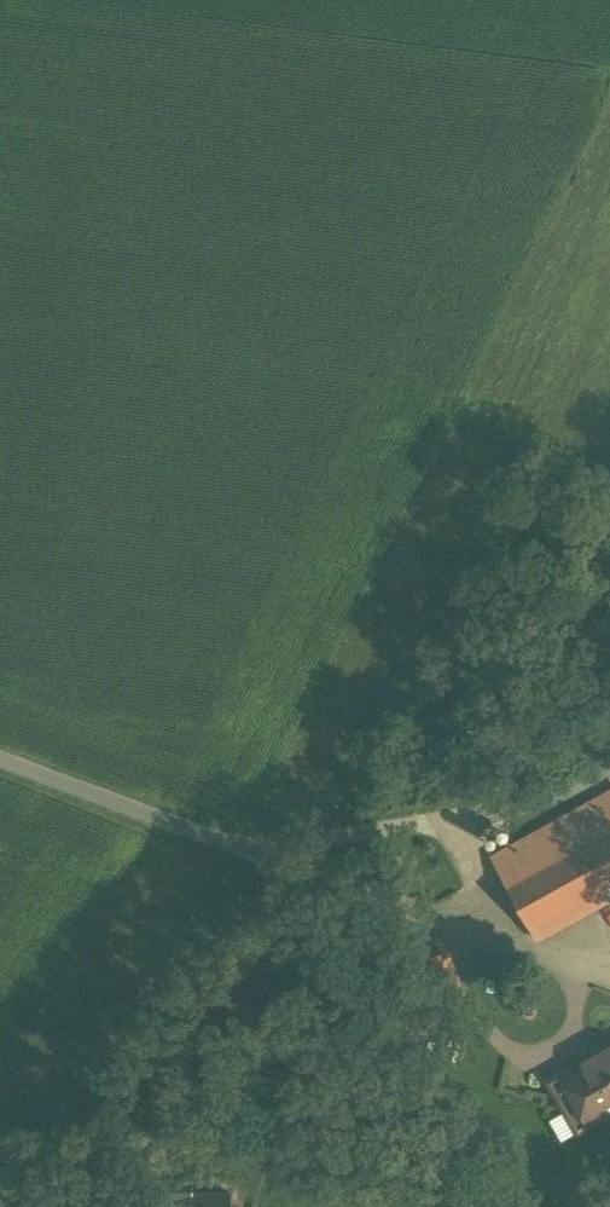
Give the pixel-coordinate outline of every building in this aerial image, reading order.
[(492,858),(538,939),(609,899),(609,793),(492,858)] [(558,1076),(587,1127),(609,1114),(609,1046),(558,1076)] [(161,1185),(161,1206),(230,1206),(230,1195),(190,1196),(190,1185),(161,1185)]
